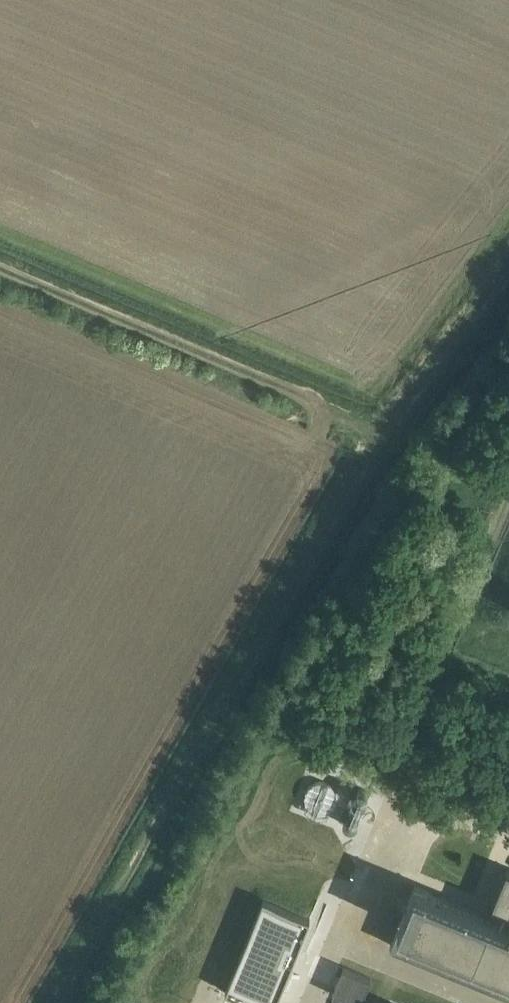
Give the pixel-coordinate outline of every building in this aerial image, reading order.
[(358,779),(340,820),(359,827),(377,787),(358,779)] [(507,868),(492,904),(508,911),(508,869),(507,868)] [(415,885),(390,944),(508,992),(508,923),(508,924),(415,885)] [(226,991),(254,1002),(275,1002),(310,919),(264,899),(226,991)] [(332,992),(341,996),(354,1002),(358,1002),(360,1002),(372,975),(343,964),(332,992)]
